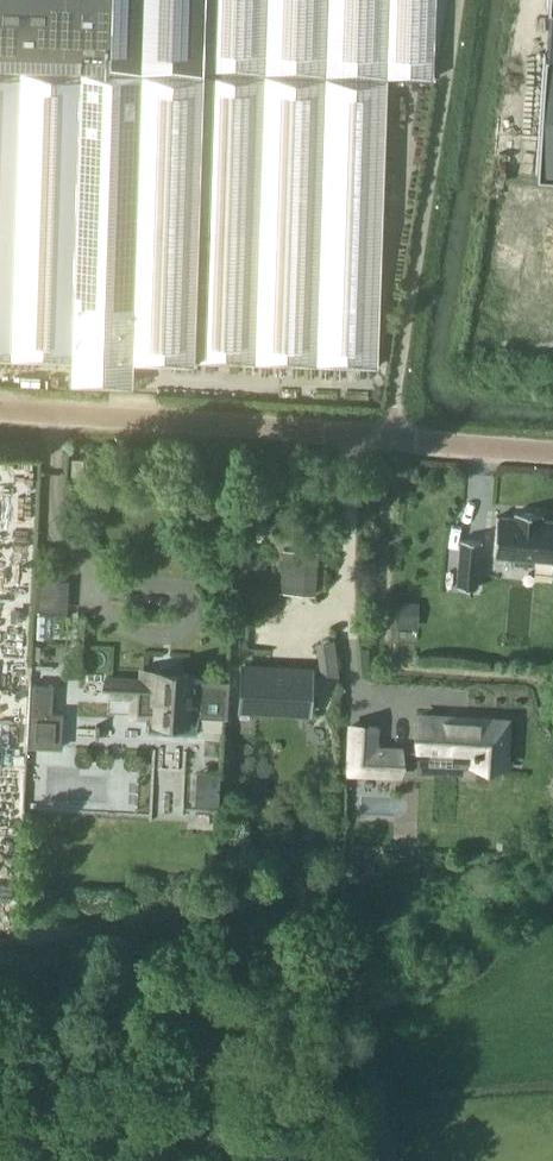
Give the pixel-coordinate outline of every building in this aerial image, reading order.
[(378,365),(387,78),(434,80),(436,0),(0,0),(0,353),(378,365)] [(536,173),(552,174),(552,53),(545,53),(536,173)] [(73,459),(72,476),(83,476),(83,459),(73,459)] [(496,515),(494,555),(515,556),(515,562),(534,563),(534,557),(552,559),(552,519),(540,518),(541,512),(515,511),(514,516),(496,515)] [(480,539),(461,538),(458,585),(477,587),(480,539)] [(286,547),(283,573),(282,589),(293,590),(314,592),(318,550),(315,550),(315,552),(303,551),(303,550),(298,548),(298,551),(287,550),(288,547),(286,547)] [(243,665),(241,708),(309,712),(311,669),(243,665)] [(335,669),(318,670),(318,679),(339,683),(335,669)] [(109,683),(108,699),(135,701),(134,720),(148,721),(147,731),(197,735),(199,715),(225,716),(228,682),(189,679),(189,673),(175,672),(159,671),(143,670),(142,685),(109,683)] [(30,685),(28,746),(61,748),(63,713),(51,713),(53,686),(30,685)] [(476,763),(510,765),(512,719),(421,714),(419,751),(476,754),(476,763)] [(349,772),(400,774),(401,749),(376,748),(377,726),(352,725),(349,772)]
